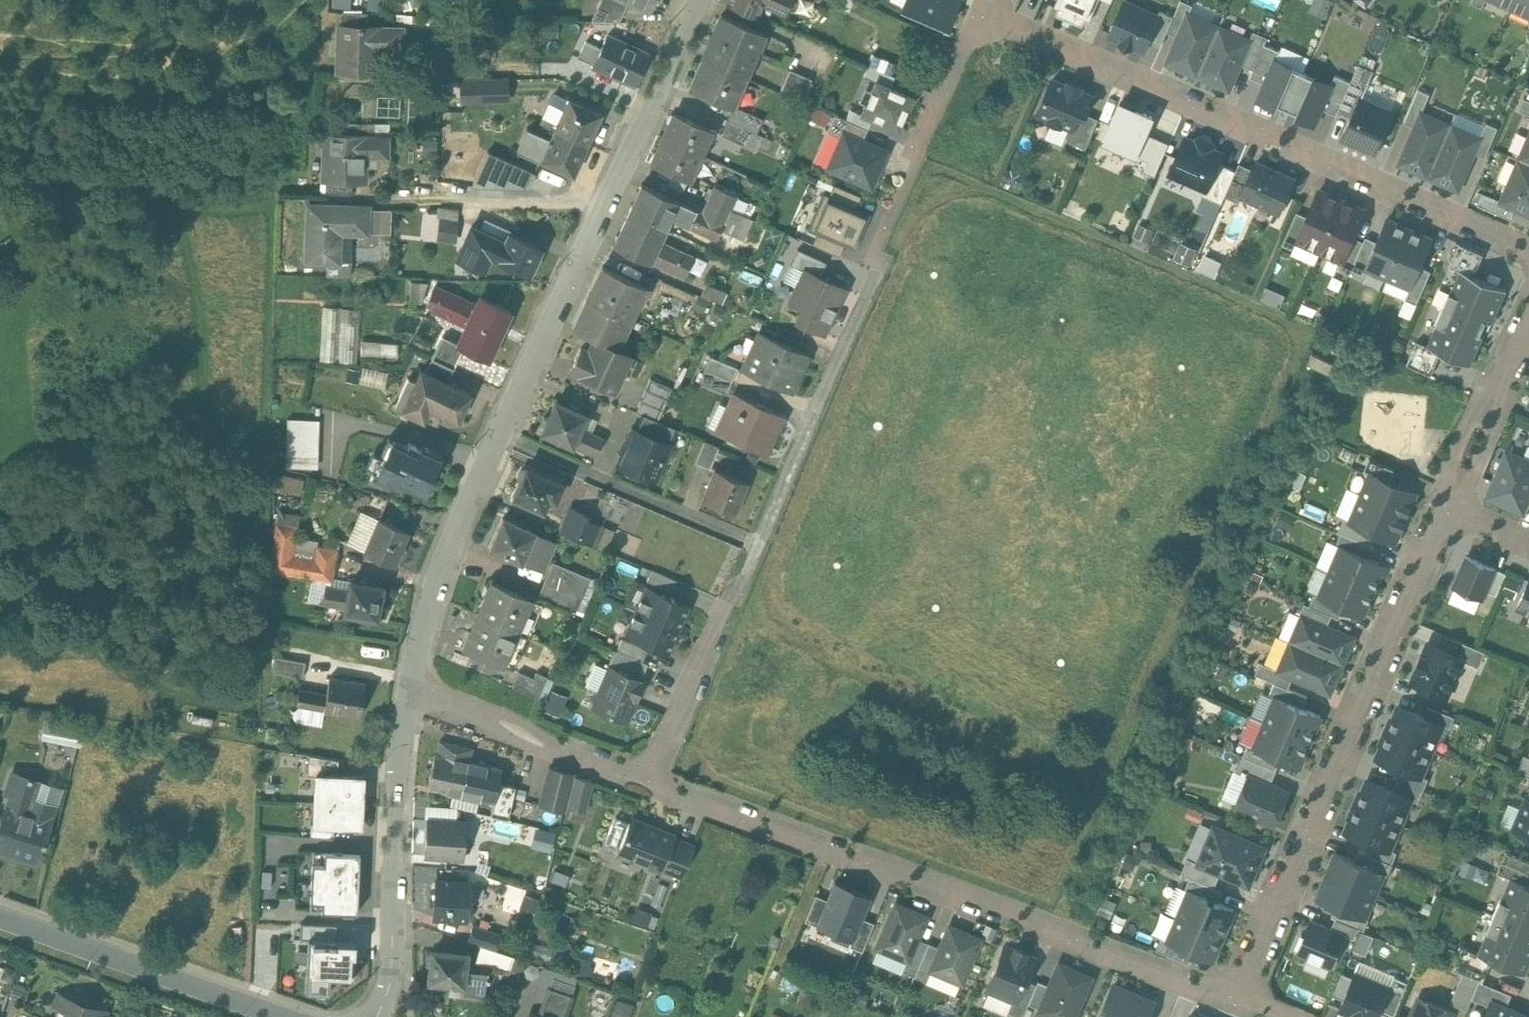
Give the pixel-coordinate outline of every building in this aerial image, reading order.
[(591,20),(619,21),(629,0),(601,0),(591,20)] [(650,9),(654,0),(629,0),(650,9)] [(727,3),(757,17),(763,4),(785,14),(791,0),(728,0),(727,3)] [(956,27),(968,0),(892,0),(956,27)] [(1055,7),(1059,9),(1056,15),(1081,26),(1081,24),(1082,24),(1082,27),(1083,27),(1083,24),(1084,26),(1086,21),(1090,22),(1100,0),(1058,0),(1055,7)] [(1512,6),(1528,14),(1528,0),(1515,0),(1512,6)] [(1158,16),(1125,2),(1110,37),(1121,41),(1120,43),(1132,48),(1133,47),(1144,51),(1148,41),(1158,16)] [(367,12),(344,11),(343,24),(367,25),(367,12)] [(443,15),(424,14),(424,22),(442,22),(443,15)] [(764,32),(722,14),(712,36),(754,54),(764,32)] [(1220,28),(1188,14),(1167,63),(1198,77),(1220,28)] [(343,24),(339,24),(338,72),(378,74),(379,49),(402,49),(403,26),(367,25),(343,24)] [(1251,41),(1220,28),(1198,77),(1210,82),(1229,90),(1251,41)] [(647,54),(607,35),(600,48),(585,41),(578,57),(592,64),(591,66),(633,85),(647,54)] [(754,54),(712,36),(703,58),(745,76),(754,54)] [(745,76),(703,58),(690,86),(732,105),(745,76)] [(1275,61),(1258,101),(1275,108),(1278,103),(1287,107),(1302,72),(1275,61)] [(801,74),(790,69),(780,91),(791,96),(801,74)] [(1300,112),(1298,118),(1315,125),(1332,84),(1302,72),(1287,107),(1300,112)] [(801,74),(791,96),(802,100),(812,79),(801,74)] [(506,78),(462,79),(463,101),(507,100),(506,78)] [(1352,79),(1338,112),(1352,118),(1362,97),(1363,97),(1368,86),(1352,79)] [(1094,98),(1080,92),(1082,88),(1070,82),(1068,86),(1053,80),(1038,115),(1042,117),(1042,114),(1043,114),(1043,117),(1050,120),(1049,122),(1061,127),(1062,125),(1073,130),(1080,114),(1086,116),(1094,98)] [(913,98),(876,81),(862,114),(899,130),(913,98)] [(1419,90),(1404,123),(1415,127),(1422,113),(1430,95),(1419,90)] [(602,112),(569,97),(567,101),(554,95),(541,122),(544,123),(588,143),(602,112)] [(1363,97),(1362,97),(1352,118),(1343,140),(1374,153),(1393,110),(1363,97)] [(1524,98),(1519,110),(1528,114),(1528,100),(1524,98)] [(1153,119),(1120,104),(1103,144),(1136,158),(1153,119)] [(763,118),(739,106),(732,121),(750,129),(757,133),(763,118)] [(711,128),(675,112),(663,137),(699,154),(711,128)] [(1422,113),(1415,127),(1399,164),(1429,177),(1451,125),(1422,113)] [(732,121),(728,119),(721,134),(743,144),(750,129),(732,121)] [(588,143),(544,123),(539,133),(528,128),(518,149),(574,174),(588,143)] [(1487,123),(1480,138),(1481,138),(1474,153),(1485,158),(1498,128),(1487,123)] [(1480,138),(1451,125),(1429,177),(1458,190),(1474,153),(1481,138),(1480,138)] [(390,134),(326,132),(324,180),(325,180),(351,181),(363,182),(364,156),(389,157),(390,134)] [(843,132),(828,169),(872,188),(887,151),(843,132)] [(1517,132),(1510,148),(1521,153),(1527,136),(1517,132)] [(699,154),(663,137),(651,163),(688,180),(699,154)] [(1520,159),(1528,163),(1528,138),(1520,159)] [(1195,143),(1185,139),(1170,174),(1205,190),(1207,190),(1218,164),(1222,155),(1212,150),(1213,148),(1211,144),(1201,139),(1197,141),(1195,143)] [(1520,159),(1502,201),(1501,202),(1516,208),(1528,214),(1528,163),(1520,159)] [(535,172),(509,160),(502,175),(528,186),(535,172)] [(1510,182),(1515,163),(1507,161),(1501,179),(1510,182)] [(1294,180),(1256,163),(1253,170),(1241,197),(1242,197),(1279,213),(1294,180)] [(1218,164),(1207,190),(1205,190),(1202,197),(1222,205),(1225,198),(1236,172),(1218,164)] [(1253,170),(1239,164),(1236,172),(1225,198),(1239,204),(1242,197),(1241,197),(1253,170)] [(351,181),(325,180),(325,192),(351,193),(351,181)] [(697,208),(642,183),(630,210),(666,227),(671,216),(717,237),(721,228),(725,220),(703,210),(697,207),(697,208)] [(738,194),(716,183),(708,199),(730,209),(737,196),(738,194)] [(1342,201),(1319,191),(1308,218),(1297,242),(1298,242),(1320,252),(1342,201)] [(871,214),(824,193),(808,230),(856,250),(871,214)] [(1502,201),(1483,193),(1478,205),(1511,219),(1516,208),(1501,202),(1502,201)] [(746,200),(737,196),(730,209),(740,213),(746,200)] [(1222,205),(1202,197),(1196,211),(1215,220),(1222,205)] [(730,209),(708,199),(703,210),(725,220),(721,228),(742,239),(752,218),(740,213),(730,209)] [(1365,210),(1342,201),(1320,252),(1342,262),(1353,237),(1365,210)] [(368,206),(309,204),(307,260),(327,260),(339,261),(339,260),(340,231),(367,232),(368,206)] [(457,240),(461,208),(442,206),(438,237),(457,240)] [(666,227),(630,210),(613,245),(684,278),(694,256),(660,240),(666,227)] [(1297,213),(1282,246),(1294,251),(1298,242),(1297,242),(1308,218),(1297,213)] [(379,214),(369,214),(368,232),(378,232),(379,214)] [(1409,230),(1386,220),(1377,242),(1366,267),(1367,268),(1389,277),(1409,230)] [(506,241),(472,225),(457,257),(483,268),(490,255),(498,258),(498,259),(528,273),(541,246),(510,232),(506,241)] [(1153,234),(1139,228),(1134,239),(1148,245),(1153,234)] [(1432,240),(1409,230),(1389,277),(1411,287),(1420,266),(1432,240)] [(1364,242),(1353,237),(1342,262),(1338,270),(1350,275),(1352,270),(1364,242)] [(1364,242),(1352,270),(1363,275),(1367,268),(1366,267),(1377,242),(1366,237),(1364,242)] [(1484,254),(1460,243),(1455,255),(1479,265),(1484,254)] [(1195,252),(1184,248),(1181,246),(1175,261),(1184,265),(1189,267),(1195,252)] [(827,262),(798,248),(790,264),(804,270),(804,269),(821,277),(827,262)] [(1479,265),(1455,255),(1450,266),(1461,271),(1461,270),(1475,276),(1479,265)] [(339,260),(339,261),(327,260),(326,275),(350,276),(351,260),(339,260)] [(645,286),(603,266),(587,299),(629,318),(635,305),(636,306),(645,286)] [(1431,271),(1420,266),(1411,287),(1405,299),(1417,304),(1431,271)] [(846,288),(804,269),(803,271),(809,274),(805,283),(798,283),(786,310),(799,316),(796,321),(825,334),(846,288)] [(1453,288),(1499,307),(1506,290),(1507,291),(1507,290),(1475,276),(1461,270),(1461,271),(1453,288)] [(427,281),(411,280),(410,301),(422,302),(427,281)] [(727,292),(706,283),(701,295),(722,303),(727,292)] [(476,304),(435,285),(431,295),(437,298),(432,308),(467,325),(458,342),(458,343),(464,346),(488,357),(510,310),(480,295),(476,304)] [(1499,307),(1453,288),(1451,292),(1450,292),(1443,307),(1484,325),(1486,320),(1492,323),(1499,307)] [(629,318),(587,299),(573,328),(595,338),(617,348),(631,318),(629,318)] [(360,307),(323,305),(320,360),(357,362),(360,307)] [(1435,329),(1478,346),(1483,335),(1480,334),(1484,325),(1443,307),(1436,323),(1438,324),(1435,329)] [(1388,329),(1373,323),(1366,340),(1381,346),(1388,329)] [(1478,346),(1435,329),(1428,345),(1428,346),(1441,352),(1471,365),(1471,364),(1478,346)] [(810,356),(759,332),(741,369),(792,393),(810,356)] [(458,342),(443,335),(432,357),(454,367),(464,346),(458,343),(458,342)] [(617,348),(595,338),(589,351),(581,347),(571,368),(613,387),(629,353),(617,348)] [(362,339),(361,352),(399,354),(399,340),(362,339)] [(1441,352),(1428,346),(1428,345),(1417,341),(1412,352),(1437,363),(1441,352)] [(1437,363),(1412,352),(1407,364),(1432,374),(1437,363)] [(1334,364),(1312,355),(1307,366),(1329,375),(1334,364)] [(738,368),(710,356),(705,368),(733,380),(738,368)] [(454,367),(432,357),(425,370),(447,381),(454,367)] [(363,364),(359,379),(386,386),(389,371),(363,364)] [(425,370),(420,368),(401,409),(424,420),(429,407),(458,420),(471,392),(447,381),(425,370)] [(733,380),(705,368),(699,381),(727,393),(733,380)] [(672,388),(651,378),(636,411),(658,420),(672,388)] [(784,418),(733,394),(716,431),(766,455),(784,418)] [(586,413),(555,399),(548,414),(544,414),(540,423),(543,427),(542,430),(572,443),(573,442),(580,427),(590,431),(595,419),(585,415),(586,413)] [(658,420),(643,414),(636,430),(669,444),(676,428),(658,420)] [(319,418),(287,417),(286,466),(318,467),(319,418)] [(590,431),(580,427),(573,442),(596,452),(602,437),(590,431)] [(636,430),(633,429),(619,463),(654,479),(669,444),(636,430)] [(719,448),(704,441),(694,461),(709,468),(719,448)] [(408,457),(390,448),(382,464),(400,473),(397,480),(424,493),(438,464),(421,456),(424,450),(413,445),(408,457)] [(1507,450),(1488,495),(1523,510),(1528,497),(1528,459),(1507,450)] [(1396,468),(1370,457),(1364,471),(1371,474),(1371,473),(1390,481),(1396,468)] [(563,480),(523,464),(518,476),(521,477),(513,496),(544,508),(549,495),(556,498),(563,480)] [(747,483),(716,469),(703,499),(734,513),(747,483)] [(1390,481),(1371,473),(1371,474),(1361,497),(1406,516),(1416,492),(1390,481)] [(1406,516),(1361,497),(1352,520),(1351,521),(1377,532),(1396,540),(1406,516)] [(605,526),(583,517),(585,512),(572,507),(567,520),(565,519),(560,531),(597,547),(605,526)] [(517,522),(517,523),(503,516),(490,548),(522,562),(527,552),(544,559),(553,540),(535,532),(535,531),(530,528),(517,522)] [(408,530),(378,517),(377,518),(378,519),(365,550),(364,549),(364,551),(393,563),(399,546),(401,547),(401,546),(400,545),(406,531),(407,531),(408,530)] [(1377,532),(1351,521),(1352,520),(1345,517),(1339,531),(1342,532),(1372,545),(1377,532)] [(336,562),(315,558),(292,554),(297,526),(276,522),(268,569),(313,577),(333,580),(336,562)] [(1372,545),(1342,532),(1337,544),(1341,546),(1341,545),(1370,557),(1375,546),(1372,545)] [(338,548),(317,544),(315,558),(336,562),(338,548)] [(1370,557),(1341,545),(1341,546),(1330,571),(1375,590),(1383,570),(1379,561),(1370,557)] [(1496,568),(1467,556),(1454,586),(1483,598),(1486,590),(1496,568)] [(590,577),(553,561),(544,581),(580,598),(581,598),(590,577)] [(1506,573),(1496,568),(1486,590),(1497,595),(1506,573)] [(662,574),(652,570),(647,581),(673,592),(678,581),(662,574)] [(1375,590),(1330,571),(1320,596),(1319,597),(1344,607),(1364,616),(1375,590)] [(313,577),(308,600),(322,602),(325,584),(332,586),(332,585),(333,580),(313,577)] [(382,585),(350,579),(349,588),(332,585),(332,586),(325,584),(322,602),(345,606),(345,611),(376,616),(379,600),(384,598),(386,589),(382,586),(382,585)] [(531,596),(493,580),(479,614),(516,630),(531,596)] [(580,598),(544,581),(538,595),(575,611),(580,598)] [(1518,606),(1528,611),(1528,581),(1518,606)] [(690,605),(646,586),(635,610),(679,629),(690,605)] [(1344,607),(1319,597),(1320,596),(1315,594),(1310,605),(1310,606),(1332,615),(1339,618),(1344,607)] [(1332,615),(1310,606),(1310,605),(1305,603),(1300,615),(1302,616),(1303,615),(1328,626),(1332,615)] [(679,629),(635,610),(625,634),(668,654),(679,629)] [(516,630),(479,614),(464,646),(501,662),(516,630)] [(1328,626),(1303,615),(1302,616),(1292,641),(1343,663),(1354,637),(1328,626)] [(1486,651),(1453,637),(1447,650),(1464,657),(1464,658),(1480,665),(1486,651)] [(647,650),(622,639),(617,650),(643,661),(647,650)] [(1343,663),(1292,641),(1279,670),(1279,671),(1294,677),(1331,693),(1343,663)] [(1447,650),(1428,642),(1412,681),(1448,696),(1464,658),(1464,657),(1447,650)] [(643,661),(617,650),(615,649),(607,666),(610,667),(640,680),(648,663),(643,661)] [(306,660),(276,655),(274,671),(303,676),(306,660)] [(1279,670),(1261,662),(1256,674),(1275,682),(1289,688),(1294,677),(1279,671),(1279,670)] [(640,680),(610,667),(600,691),(592,695),(595,703),(594,705),(625,719),(642,680),(640,680)] [(534,677),(519,670),(512,686),(538,696),(547,676),(537,671),(534,677)] [(365,681),(330,675),(327,692),(299,687),(296,703),(324,708),(359,714),(365,681)] [(1308,697),(1275,682),(1270,694),(1277,697),(1277,696),(1303,708),(1308,697)] [(1303,708),(1277,696),(1277,697),(1266,722),(1310,741),(1321,715),(1303,708)] [(1455,716),(1429,705),(1425,716),(1443,724),(1443,725),(1450,728),(1455,716)] [(1425,716),(1399,706),(1388,731),(1432,750),(1443,725),(1443,724),(1425,716)] [(83,727),(44,719),(41,737),(80,744),(83,727)] [(1310,741),(1266,722),(1256,747),(1255,748),(1282,759),(1299,766),(1310,741)] [(278,728),(268,727),(266,737),(277,739),(278,728)] [(1432,750),(1388,731),(1377,757),(1403,768),(1421,776),(1422,775),(1432,750)] [(1282,759),(1255,748),(1256,747),(1249,744),(1244,756),(1277,770),(1282,759)] [(313,771),(312,798),(364,800),(366,773),(337,771),(338,758),(309,753),(308,771),(313,771)] [(470,760),(436,753),(429,785),(454,790),(463,792),(470,760)] [(1526,755),(1519,769),(1528,774),(1528,756),(1526,755)] [(1277,770),(1244,756),(1237,772),(1249,777),(1250,776),(1271,785),(1277,770)] [(501,766),(470,760),(463,792),(478,796),(493,799),(490,812),(506,816),(509,805),(513,784),(498,780),(501,766)] [(549,767),(540,802),(564,808),(564,805),(572,775),(573,773),(549,767)] [(1421,776),(1403,768),(1398,779),(1424,790),(1429,778),(1422,775),(1421,776)] [(29,776),(28,778),(16,774),(7,805),(6,804),(0,823),(0,849),(37,861),(42,842),(45,842),(54,813),(53,813),(56,803),(35,796),(39,781),(31,779),(32,777),(29,776)] [(592,780),(572,775),(564,805),(584,811),(592,780)] [(1271,785),(1250,776),(1249,777),(1236,807),(1275,824),(1288,792),(1271,785)] [(1393,790),(1368,779),(1357,805),(1401,824),(1412,799),(1412,798),(1393,790)] [(1424,790),(1398,779),(1393,790),(1412,798),(1412,799),(1419,802),(1424,790)] [(463,792),(454,790),(451,802),(476,808),(478,796),(463,792)] [(1514,827),(1528,834),(1528,798),(1527,797),(1514,827)] [(312,798),(311,833),(334,834),(334,823),(363,824),(364,800),(312,798)] [(1401,824),(1357,805),(1346,831),(1371,842),(1390,850),(1390,849),(1401,824)] [(628,821),(616,816),(605,842),(618,847),(619,845),(621,846),(630,824),(627,824),(628,821)] [(465,821),(428,818),(425,852),(463,855),(465,821)] [(673,834),(632,818),(630,824),(621,846),(619,852),(660,868),(672,837),(673,834)] [(536,827),(510,821),(506,838),(531,845),(536,827)] [(553,849),(557,830),(536,825),(532,844),(553,849)] [(1265,848),(1215,827),(1200,863),(1199,864),(1221,873),(1249,885),(1265,848)] [(694,846),(672,837),(661,865),(683,873),(694,846)] [(1390,850),(1371,842),(1367,853),(1392,864),(1397,852),(1390,849),(1390,850)] [(359,878),(360,849),(326,847),(325,877),(359,878)] [(1507,849),(1498,871),(1512,877),(1526,882),(1528,874),(1528,859),(1507,849)] [(1384,873),(1337,853),(1327,875),(1375,895),(1384,874),(1384,873)] [(1221,873),(1199,864),(1200,863),(1188,858),(1182,873),(1191,877),(1215,887),(1221,873)] [(1375,895),(1327,875),(1318,897),(1366,917),(1375,895)] [(358,908),(359,878),(325,877),(323,907),(358,908)] [(1215,887),(1191,877),(1185,889),(1190,891),(1190,890),(1219,902),(1224,891),(1215,887)] [(1528,903),(1528,884),(1526,882),(1512,877),(1505,894),(1528,903)] [(470,880),(436,878),(433,913),(468,916),(470,880)] [(816,893),(805,919),(852,939),(850,945),(862,950),(874,922),(862,917),(872,895),(834,880),(826,898),(816,893)] [(1219,902),(1190,890),(1190,891),(1180,916),(1224,935),(1234,909),(1219,902)] [(1505,894),(1502,899),(1501,899),(1495,914),(1528,929),(1528,903),(1505,894)] [(927,916),(895,903),(876,947),(907,960),(908,960),(917,938),(927,916)] [(1528,954),(1528,934),(1528,933),(1528,929),(1495,914),(1488,930),(1489,930),(1487,936),(1528,954)] [(1224,935),(1180,916),(1169,941),(1195,953),(1213,960),(1224,935)] [(1359,927),(1336,918),(1332,929),(1345,934),(1354,938),(1359,927)] [(1332,929),(1311,920),(1305,936),(1301,934),(1296,947),(1299,949),(1298,952),(1332,966),(1345,934),(1332,929)] [(502,931),(473,922),(468,937),(481,941),(480,942),(497,947),(502,931)] [(355,970),(356,936),(333,935),(334,924),(309,923),(307,984),(331,984),(331,970),(355,970)] [(980,938),(949,925),(940,947),(930,969),(931,970),(962,983),(980,938)] [(1487,936),(1480,952),(1480,953),(1493,959),(1526,973),(1526,972),(1525,972),(1528,963),(1528,954),(1487,936)] [(929,943),(917,938),(908,960),(907,960),(903,971),(915,976),(929,943)] [(1195,953),(1169,941),(1164,938),(1162,938),(1157,950),(1164,953),(1176,958),(1190,964),(1195,953)] [(497,947),(480,942),(475,959),(489,960),(510,967),(515,953),(497,947)] [(929,943),(915,976),(927,981),(931,970),(930,969),(940,947),(929,943)] [(1014,949),(1004,945),(986,989),(1012,999),(1016,1001),(1025,979),(1034,958),(1024,954),(1025,952),(1015,947),(1014,949)] [(1493,959),(1480,953),(1480,952),(1463,945),(1453,967),(1464,972),(1480,979),(1484,980),(1493,959)] [(475,959),(465,958),(466,949),(432,946),(432,948),(428,950),(427,959),(431,962),(429,976),(463,979),(462,989),(485,991),(486,976),(489,976),(489,974),(487,974),(489,960),(475,959)] [(1039,1011),(1053,1016),(1075,1016),(1092,977),(1059,963),(1039,1011)] [(573,978),(553,971),(548,984),(569,991),(573,978)] [(1355,972),(1340,1008),(1352,1012),(1350,1015),(1355,1016),(1377,1016),(1381,1009),(1390,986),(1355,972)] [(1480,979),(1464,972),(1451,1002),(1468,1009),(1469,1006),(1480,979)] [(1395,975),(1390,986),(1381,1009),(1395,1014),(1409,981),(1395,975)] [(1025,979),(1016,1001),(1012,999),(1007,1011),(1022,1016),(1036,984),(1025,979)] [(29,987),(13,981),(8,995),(25,1001),(29,987)] [(1038,981),(1028,1003),(1039,1008),(1049,985),(1038,981)] [(569,991),(548,984),(542,1004),(562,1011),(569,991)] [(1115,985),(1102,1016),(1148,1016),(1155,1001),(1115,985)] [(59,990),(54,1005),(66,1009),(63,1016),(101,1016),(105,1005),(59,990)] [(1422,997),(1417,1009),(1412,1011),(1409,1016),(1449,1016),(1452,1010),(1422,997)] [(1525,1014),(1492,1000),(1485,1016),(1524,1016),(1525,1014)] [(542,1004),(538,1016),(539,1016),(560,1016),(562,1011),(542,1004)]
